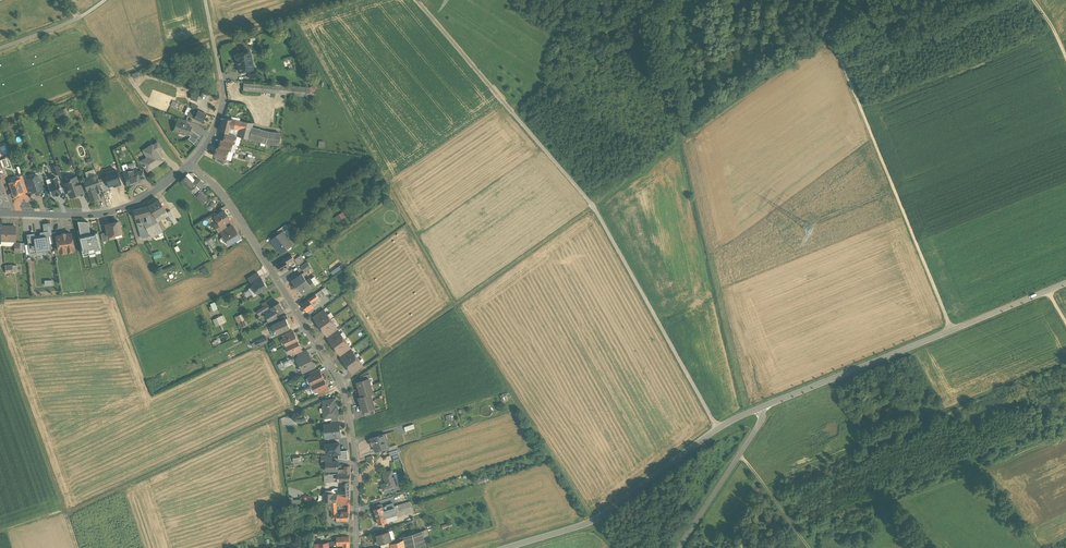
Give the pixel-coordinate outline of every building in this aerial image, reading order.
[(249,49),(247,48),(245,48),(243,50),(244,52),(236,54),(234,56),(235,59),(237,60),(239,72),(248,70),(253,69),(249,49)] [(253,69),(248,70),(249,78),(258,76),(256,68),(253,69)] [(307,88),(244,82),(243,90),(306,96),(307,88)] [(196,109),(192,107),(188,115),(202,122),(206,114),(196,109)] [(235,120),(224,118),(222,126),(226,127),(226,126),(233,128),(235,120)] [(246,122),(235,120),(233,128),(239,129),(246,131),(248,124),(245,123),(246,122)] [(185,124),(177,121),(174,131),(179,132),(180,132),(188,134),(190,136),(193,133),(192,132),(190,131),(191,127),(189,126),(189,125),(185,123),(185,124)] [(253,123),(246,122),(245,123),(248,124),(246,131),(245,138),(249,139),(251,128),(252,128),(253,123)] [(252,128),(251,128),(249,139),(266,144),(279,145),(280,134),(268,132),(252,128)] [(246,131),(239,129),(237,136),(245,138),(246,131)] [(199,137),(194,132),(193,133),(190,136),(188,139),(194,144),(199,137)] [(236,136),(225,133),(223,141),(232,143),(233,144),(236,136)] [(223,141),(221,140),(218,148),(228,151),(229,151),(232,143),(223,141)] [(161,147),(157,142),(152,145),(156,151),(161,147)] [(152,145),(146,149),(150,154),(151,155),(141,162),(147,171),(155,166),(154,165),(162,159),(156,151),(152,145)] [(218,148),(217,147),(214,156),(216,156),(225,159),(228,151),(218,148)] [(247,153),(245,160),(252,162),(254,155),(247,153)] [(223,165),(225,159),(216,156),(215,161),(223,165)] [(136,168),(129,171),(127,170),(125,171),(124,172),(124,173),(128,184),(140,180),(139,179),(137,172),(136,168)] [(143,170),(137,172),(139,179),(145,177),(143,170)] [(108,187),(109,187),(120,183),(116,171),(104,175),(105,178),(108,187)] [(97,176),(87,179),(88,184),(85,185),(88,192),(91,202),(98,199),(95,190),(101,188),(99,181),(97,176)] [(193,183),(186,176),(180,181),(187,189),(190,187),(193,184),(193,183)] [(56,177),(51,179),(52,184),(48,185),(52,197),(56,195),(56,197),(57,196),(59,195),(60,195),(60,194),(62,193),(58,182),(57,182),(56,177)] [(76,177),(71,179),(70,181),(70,180),(69,182),(69,183),(66,184),(71,197),(76,195),(78,194),(80,194),(81,194),(79,188),(79,187),(79,186),(76,177)] [(34,179),(32,178),(29,180),(28,181),(29,184),(32,191),(31,191),(32,193),(36,191),(37,192),(41,190),(40,186),(41,185),(40,183),(39,180),(35,181),(34,179)] [(105,178),(99,181),(101,188),(103,193),(110,190),(109,187),(108,187),(105,178)] [(198,178),(193,183),(193,184),(196,187),(203,181),(198,178)] [(19,182),(11,185),(15,196),(24,193),(21,186),(20,182),(19,182)] [(196,187),(193,184),(190,187),(195,192),(198,189),(196,187)] [(207,200),(200,193),(195,197),(202,204),(207,200)] [(165,210),(159,200),(148,206),(152,213),(155,217),(159,214),(165,210)] [(148,206),(143,208),(133,210),(137,225),(143,223),(142,221),(144,221),(142,217),(146,215),(152,213),(148,206)] [(165,210),(159,214),(162,219),(168,215),(169,215),(167,212),(165,210)] [(177,222),(170,210),(167,212),(169,215),(168,215),(174,224),(177,222)] [(223,211),(214,217),(220,226),(224,224),(229,220),(223,211)] [(148,221),(144,224),(148,232),(160,226),(157,222),(155,218),(148,221)] [(82,254),(101,249),(97,233),(91,235),(87,222),(77,222),(81,236),(78,237),(82,254)] [(119,222),(112,223),(115,235),(121,233),(119,222)] [(112,223),(106,225),(107,232),(108,236),(109,236),(115,235),(112,223)] [(143,223),(137,225),(142,238),(150,236),(148,232),(144,224),(143,223)] [(50,224),(43,225),(44,235),(49,235),(49,237),(52,237),(52,233),(50,224)] [(220,226),(216,228),(218,233),(222,231),(227,228),(224,224),(220,226)] [(286,224),(277,231),(279,234),(284,231),(284,232),(288,228),(286,224)] [(227,228),(222,231),(225,235),(233,230),(231,225),(227,228)] [(160,226),(148,232),(150,236),(151,238),(162,231),(160,226)] [(15,227),(1,227),(1,233),(1,241),(1,242),(15,242),(15,227)] [(225,235),(222,236),(226,242),(228,240),(230,244),(239,238),(237,234),(236,234),(233,230),(225,235)] [(279,234),(272,240),(281,253),(293,245),(284,232),(284,231),(279,234)] [(107,232),(101,234),(103,241),(109,240),(109,236),(108,236),(107,232)] [(65,234),(61,235),(62,236),(56,237),(57,244),(59,251),(74,248),(71,234),(65,235),(65,234)] [(32,235),(27,236),(30,254),(37,254),(36,250),(45,249),(46,252),(51,252),(49,237),(49,235),(44,235),(33,237),(32,235)] [(300,255),(295,259),(298,264),(304,260),(300,255)] [(287,262),(285,259),(277,264),(282,271),(290,266),(287,262)] [(311,268),(307,262),(302,266),(305,272),(311,268)] [(342,263),(330,271),(333,275),(344,267),(342,263)] [(252,281),(260,277),(257,272),(247,278),(250,283),(252,281)] [(307,281),(302,274),(293,280),(298,288),(299,288),(304,294),(315,286),(311,279),(307,281)] [(254,285),(252,286),(257,294),(267,288),(262,280),(254,285)] [(322,289),(316,294),(320,299),(326,295),(322,289)] [(320,299),(316,294),(309,299),(314,306),(321,301),(320,299)] [(309,299),(302,304),(307,311),(314,306),(309,299)] [(279,302),(271,307),(274,311),(276,315),(284,310),(279,302)] [(324,309),(313,316),(316,320),(326,312),(324,309)] [(273,311),(266,315),(269,319),(276,315),(274,311),(273,311)] [(316,320),(320,327),(331,319),(326,312),(316,320)] [(223,317),(214,321),(216,327),(225,324),(223,317)] [(286,319),(282,320),(271,325),(276,334),(290,328),(286,319)] [(331,319),(320,327),(325,333),(336,326),(331,319)] [(336,326),(325,333),(328,337),(338,330),(338,329),(336,326)] [(338,330),(328,337),(330,339),(330,340),(340,332),(338,330)] [(340,332),(330,340),(330,339),(329,340),(334,347),(345,339),(340,332)] [(287,337),(283,339),(286,346),(297,341),(294,334),(293,334),(287,337)] [(266,336),(255,341),(258,347),(269,342),(266,336)] [(345,339),(334,347),(339,353),(349,345),(345,339)] [(297,341),(286,346),(290,353),(293,351),(300,348),(297,341)] [(349,345),(339,353),(341,355),(351,348),(349,345)] [(351,348),(341,355),(343,358),(353,351),(351,348)] [(353,351),(343,358),(342,359),(347,365),(357,357),(353,351)] [(299,357),(296,358),(303,372),(315,367),(313,362),(312,363),(311,360),(308,353),(299,357)] [(357,357),(347,365),(351,371),(352,371),(362,364),(357,357)] [(362,364),(352,371),(354,373),(364,366),(362,364)] [(311,376),(309,377),(312,385),(324,379),(320,372),(311,376)] [(324,379),(312,385),(315,392),(318,391),(327,386),(324,379)] [(369,379),(368,379),(367,379),(361,381),(356,382),(357,382),(359,389),(371,386),(369,379)] [(371,386),(359,389),(361,397),(371,394),(373,393),(371,386)] [(371,394),(361,397),(359,397),(361,405),(373,401),(371,394)] [(335,399),(323,401),(325,412),(324,412),(325,418),(331,417),(338,416),(339,416),(338,410),(337,411),(335,399)] [(373,401),(361,405),(363,412),(375,408),(373,401)] [(331,425),(324,426),(325,438),(340,436),(339,424),(331,425)] [(382,435),(369,439),(371,443),(372,443),(375,451),(376,451),(386,448),(387,451),(389,450),(387,442),(384,443),(382,435)] [(340,441),(325,443),(326,455),(330,454),(331,456),(339,455),(341,455),(341,451),(340,441)] [(339,459),(348,460),(347,450),(341,451),(341,455),(339,455),(339,459)] [(398,453),(392,455),(394,461),(401,459),(398,453)] [(332,461),(327,461),(327,462),(327,467),(329,467),(329,470),(338,470),(338,461),(332,461)] [(392,470),(383,473),(386,483),(382,484),(383,490),(397,486),(392,470)] [(338,473),(329,474),(329,482),(329,483),(332,483),(338,482),(338,473)] [(345,474),(338,473),(338,482),(350,481),(350,474),(345,474)] [(64,474),(58,476),(67,500),(73,498),(64,474)] [(330,494),(328,494),(328,492),(324,492),(324,502),(325,502),(331,502),(336,502),(338,495),(333,494),(333,493),(330,494)] [(338,495),(336,502),(348,504),(349,498),(338,495)] [(407,502),(393,506),(394,508),(395,511),(409,507),(407,502)] [(377,508),(374,509),(376,517),(385,514),(384,511),(382,506),(377,508)] [(409,507),(395,511),(396,514),(397,517),(411,513),(409,507)] [(385,514),(376,517),(379,525),(382,523),(384,523),(387,522),(386,517),(385,514)] [(388,531),(377,535),(380,544),(391,541),(388,531)] [(404,537),(404,540),(405,547),(414,547),(425,544),(429,542),(427,533),(423,534),(422,531),(404,537)] [(391,544),(391,547),(392,547),(405,547),(404,540),(392,544),(391,544)]
